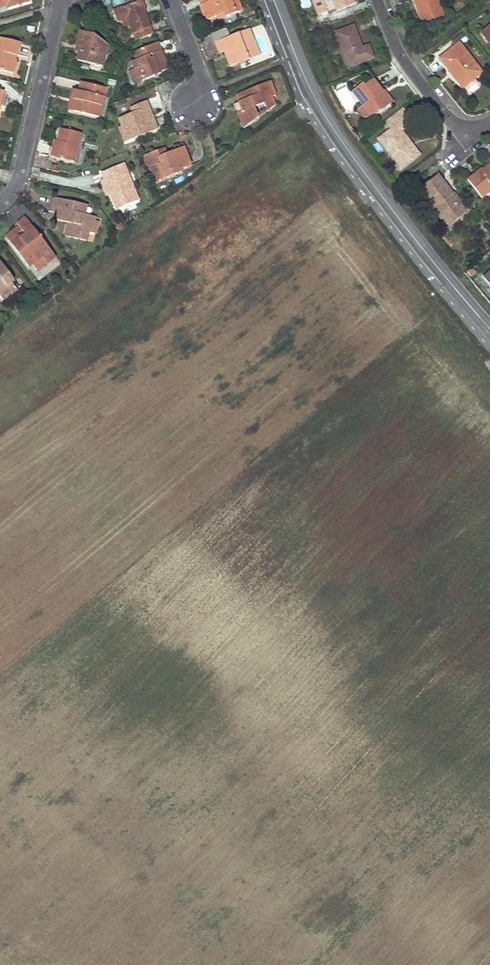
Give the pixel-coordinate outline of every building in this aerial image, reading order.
[(7,6),(8,8),(28,2),(27,0),(0,0),(0,8),(7,6)] [(145,10),(141,0),(113,11),(117,21),(127,17),(136,40),(152,34),(145,17),(142,11),(145,10)] [(238,0),(200,0),(205,13),(208,20),(219,15),(218,12),(224,10),(226,16),(241,10),(238,0)] [(312,1),(317,15),(326,11),(322,0),(315,0),(312,1)] [(336,10),(354,4),(352,0),(332,0),(336,10)] [(420,15),(424,23),(443,16),(437,0),(414,0),(420,15)] [(481,33),(489,45),(489,25),(481,33)] [(349,67),(372,58),(368,46),(361,48),(358,38),(354,26),(337,33),(337,35),(333,37),(337,47),(341,46),(349,65),(349,67)] [(258,55),(247,29),(216,41),(221,52),(224,50),(229,48),(232,55),(227,56),(231,66),(258,55)] [(79,53),(77,61),(102,66),(107,45),(93,35),(80,31),(77,45),(81,46),(79,53)] [(13,73),(16,60),(13,59),(15,54),(17,55),(19,48),(20,43),(1,38),(0,41),(0,69),(13,73)] [(130,71),(132,79),(141,76),(143,80),(160,73),(160,71),(167,68),(162,54),(153,58),(154,59),(149,61),(147,55),(160,51),(157,43),(134,52),(137,59),(132,61),(135,69),(130,71)] [(481,72),(459,44),(440,59),(449,71),(452,70),(458,77),(456,80),(462,87),(463,86),(474,77),(481,72)] [(341,46),(337,47),(345,66),(349,65),(341,46)] [(452,70),(449,71),(453,76),(456,80),(458,77),(452,70)] [(474,77),(463,86),(467,91),(470,92),(477,86),(478,83),(474,77)] [(352,91),(372,117),(388,104),(379,93),(381,92),(376,85),(372,79),(364,85),(363,83),(352,91)] [(244,128),(258,118),(254,108),(263,103),(267,111),(274,106),(271,97),(275,95),(269,81),(237,94),(243,110),(238,113),(244,128)] [(73,111),(97,117),(104,88),(81,82),(79,91),(75,90),(73,99),(76,99),(73,111)] [(68,110),(73,111),(76,99),(73,99),(75,90),(72,89),(68,110)] [(379,93),(388,104),(392,101),(384,90),(381,92),(379,93)] [(119,126),(125,141),(156,128),(150,113),(145,101),(131,107),(133,112),(119,118),(122,125),(119,126)] [(403,107),(384,122),(390,129),(408,115),(403,107)] [(411,119),(408,115),(390,129),(378,139),(401,168),(415,157),(405,145),(409,142),(403,133),(415,123),(411,119)] [(52,149),(51,156),(72,161),(79,134),(60,129),(56,146),(53,145),(52,149)] [(419,154),(409,142),(405,145),(415,157),(419,154)] [(148,164),(155,181),(180,171),(179,169),(189,165),(182,147),(165,154),(158,156),(156,151),(145,155),(149,164),(148,164)] [(138,201),(123,164),(101,172),(104,179),(110,194),(116,209),(138,201)] [(468,180),(481,196),(489,189),(489,167),(483,173),(481,170),(468,180)] [(441,181),(436,176),(420,189),(435,208),(434,209),(440,217),(443,214),(451,224),(466,211),(453,194),(451,195),(446,199),(443,195),(448,191),(441,181)] [(110,194),(104,179),(100,181),(106,195),(110,194)] [(448,191),(443,195),(446,199),(451,195),(448,191)] [(68,223),(64,236),(84,241),(88,229),(95,230),(97,222),(92,221),(93,217),(83,215),(85,205),(57,198),(54,209),(56,209),(55,213),(53,219),(68,223)] [(443,214),(440,217),(447,227),(451,224),(443,214)] [(16,233),(8,239),(28,267),(31,264),(36,270),(55,257),(26,217),(17,223),(19,226),(25,234),(19,238),(16,233)] [(19,226),(5,236),(8,239),(16,233),(19,238),(25,234),(19,226)] [(1,300),(16,289),(11,282),(13,280),(0,262),(0,298),(1,300)]
